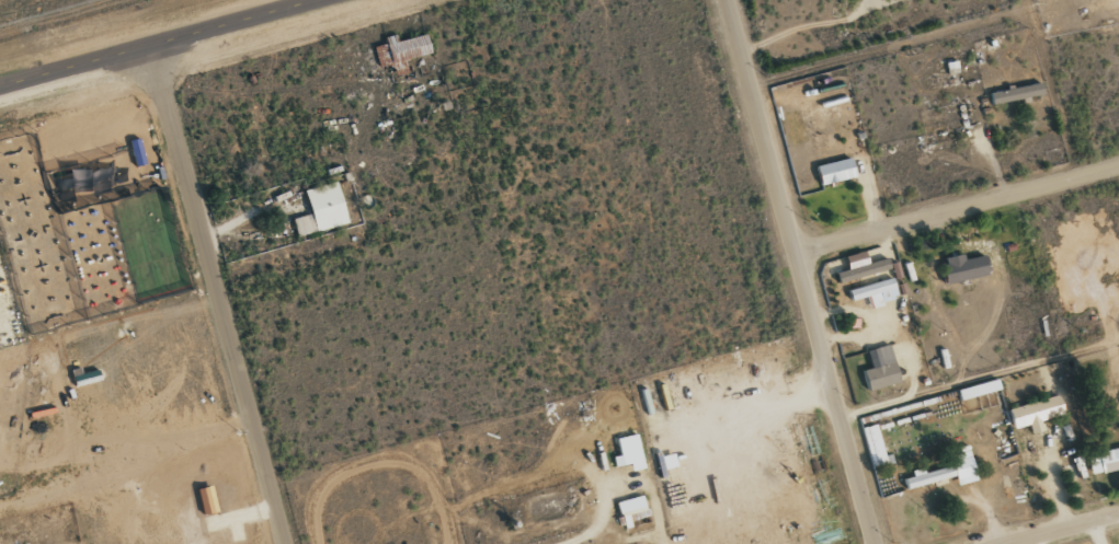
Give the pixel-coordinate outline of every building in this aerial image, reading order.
[(1041,93),(1038,82),(987,93),(990,105),(1041,93)] [(814,166),(819,185),(853,176),(848,157),(814,166)] [(296,237),(346,224),(335,182),(303,190),(309,214),(291,219),(296,237)] [(842,256),(846,269),(833,273),(837,283),(887,268),(884,258),(866,263),(862,251),(842,256)] [(937,261),(943,285),(987,273),(982,254),(962,260),(961,255),(937,261)] [(870,306),(897,299),(891,278),(846,290),(849,301),(867,297),(870,306)] [(897,382),(887,344),(865,350),(869,367),(860,370),(866,391),(897,382)] [(998,389),(995,379),(955,390),(958,400),(998,389)] [(669,409),(661,383),(639,390),(647,415),(669,409)] [(1007,409),(1012,429),(1027,424),(1030,434),(1043,430),(1040,419),(1061,413),(1056,395),(1007,409)] [(871,467),(892,461),(890,453),(884,455),(875,423),(860,428),(871,467)] [(628,463),(629,471),(643,468),(635,434),(614,438),(618,455),(611,457),(613,467),(628,463)] [(1085,455),(1090,476),(1118,470),(1118,448),(1085,455)] [(905,489),(953,477),(955,485),(975,480),(967,450),(947,455),(950,466),(923,472),(922,467),(909,470),(911,477),(903,479),(905,489)] [(658,455),(660,468),(674,467),(673,454),(658,455)] [(647,517),(641,495),(615,502),(621,525),(647,517)]
